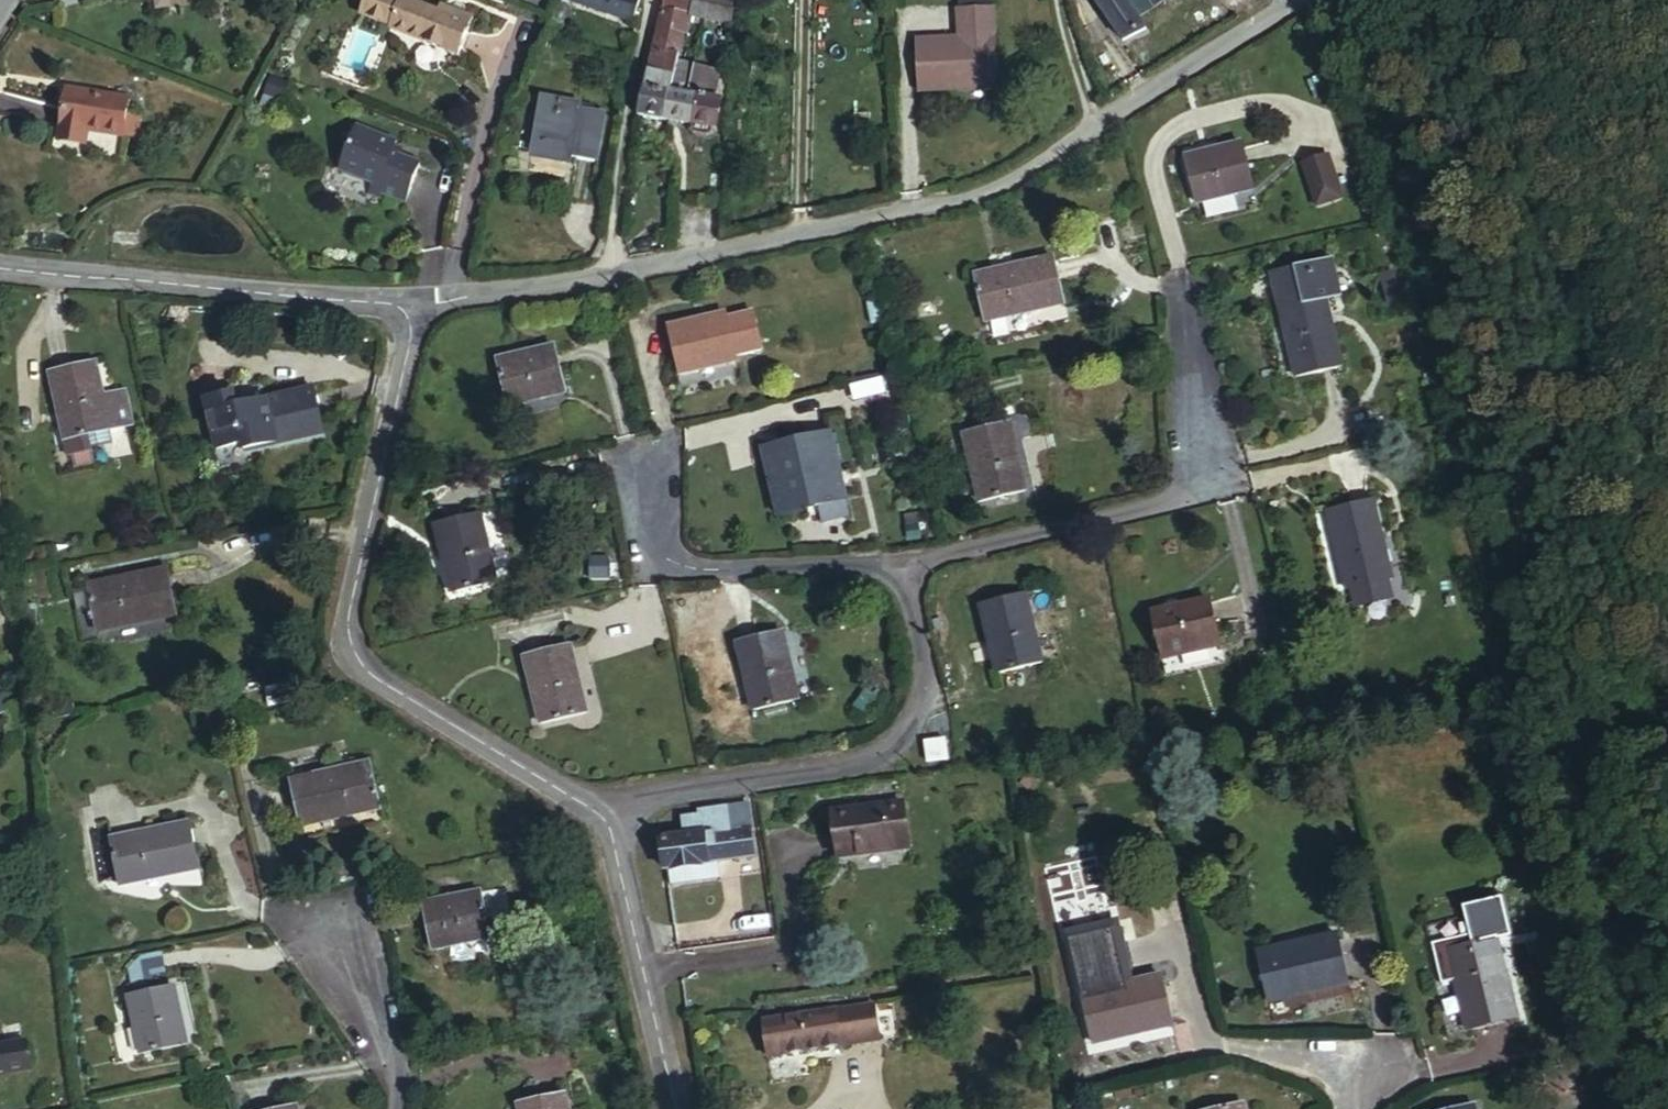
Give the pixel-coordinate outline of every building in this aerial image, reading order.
[(439,9),(417,0),(368,0),(364,10),(394,23),(393,25),(459,51),(474,14),(454,6),(450,14),(439,9)] [(564,1),(633,21),(640,0),(565,0),(564,1)] [(732,11),(722,9),(692,2),(683,0),(666,0),(664,9),(690,15),(730,24),(732,11)] [(724,0),(693,0),(692,2),(722,9),(724,0)] [(722,9),(732,11),(735,12),(736,0),(724,0),(722,9)] [(1107,13),(1127,0),(1099,0),(1107,13)] [(1145,24),(1139,14),(1129,0),(1127,0),(1107,13),(1124,38),(1145,24)] [(1161,0),(1129,0),(1139,14),(1161,0)] [(443,1),(439,9),(450,14),(454,6),(443,1)] [(919,38),(920,84),(998,80),(997,34),(993,35),(991,3),(965,5),(967,40),(956,41),(956,36),(919,38)] [(690,15),(664,9),(656,43),(650,72),(677,77),(680,62),(690,15)] [(551,18),(545,33),(557,37),(563,22),(551,18)] [(680,62),(677,77),(692,80),(696,66),(680,62)] [(650,72),(647,88),(674,93),(689,96),(691,85),(692,80),(677,77),(650,72)] [(68,84),(61,127),(90,132),(91,124),(126,130),(126,128),(129,110),(132,93),(68,84)] [(689,96),(707,99),(709,89),(691,85),(689,96)] [(640,113),(670,118),(674,93),(647,88),(640,113)] [(674,93),(670,118),(714,127),(718,101),(707,99),(689,96),(674,93)] [(543,104),(536,141),(540,141),(537,153),(550,155),(551,150),(597,157),(605,112),(580,107),(581,101),(548,96),(546,105),(543,104)] [(144,112),(129,110),(126,128),(140,131),(144,112)] [(397,147),(400,141),(401,137),(363,121),(345,166),(382,181),(379,187),(408,198),(424,158),(404,150),(397,147)] [(90,132),(61,127),(59,135),(89,139),(90,132)] [(406,143),(400,141),(397,147),(404,150),(406,143)] [(1187,156),(1197,199),(1253,184),(1244,141),(1187,156)] [(1301,162),(1315,207),(1345,198),(1331,153),(1301,162)] [(975,275),(985,318),(1065,298),(1054,256),(975,275)] [(1273,272),(1282,304),(1325,295),(1340,291),(1331,257),(1273,272)] [(1325,295),(1282,304),(1299,374),(1342,363),(1325,295)] [(670,327),(680,369),(737,355),(727,313),(670,327)] [(500,360),(510,402),(566,387),(556,345),(500,360)] [(52,371),(68,439),(112,429),(104,396),(96,361),(52,371)] [(232,393),(206,400),(218,449),(245,442),(246,449),(325,429),(315,386),(235,406),(232,393)] [(104,396),(112,429),(136,424),(128,390),(104,396)] [(966,430),(983,498),(1025,488),(1008,419),(966,430)] [(767,442),(782,509),(820,501),(846,494),(830,427),(767,442)] [(112,429),(68,439),(71,456),(95,451),(94,447),(114,443),(112,429)] [(761,514),(782,509),(767,442),(745,447),(761,514)] [(846,494),(820,501),(823,515),(849,509),(846,494)] [(1331,509),(1350,588),(1394,578),(1375,499),(1331,509)] [(436,523),(453,590),(496,579),(479,512),(436,523)] [(89,584),(98,628),(177,612),(168,567),(89,584)] [(984,600),(1001,669),(1043,659),(1027,590),(984,600)] [(1153,611),(1163,654),(1220,640),(1210,597),(1153,611)] [(738,641),(755,708),(797,698),(781,630),(738,641)] [(527,655),(544,721),(586,710),(568,643),(527,655)] [(71,697),(55,700),(59,716),(75,713),(71,697)] [(926,739),(930,758),(948,755),(945,736),(926,739)] [(291,781),(301,825),(380,808),(371,764),(291,781)] [(915,797),(842,805),(846,850),(920,841),(915,797)] [(686,834),(663,837),(668,869),(718,861),(718,858),(734,856),(731,831),(727,805),(700,810),(700,814),(683,816),(686,834)] [(112,839),(120,881),(198,865),(190,823),(112,839)] [(747,828),(731,831),(734,856),(751,853),(747,828)] [(718,861),(668,869),(670,886),(720,877),(718,861)] [(423,903),(432,946),(491,934),(481,891),(423,903)] [(1443,983),(1457,979),(1449,948),(1471,942),(1469,932),(1432,942),(1443,983)] [(1449,948),(1457,979),(1469,1025),(1515,1012),(1495,935),(1471,942),(1449,948)] [(1261,955),(1271,1002),(1349,983),(1339,936),(1261,955)] [(1083,992),(1093,1040),(1173,1023),(1162,975),(1083,992)] [(129,995),(141,1052),(185,1042),(173,985),(129,995)] [(845,1044),(862,1041),(883,1039),(877,1001),(858,1004),(840,1006),(839,1008),(845,1044)] [(767,1053),(845,1044),(839,1008),(762,1016),(767,1053)] [(524,1108),(570,1108),(566,1090),(521,1099),(524,1108)] [(1470,1101),(1442,1108),(1472,1108),(1470,1101)]
